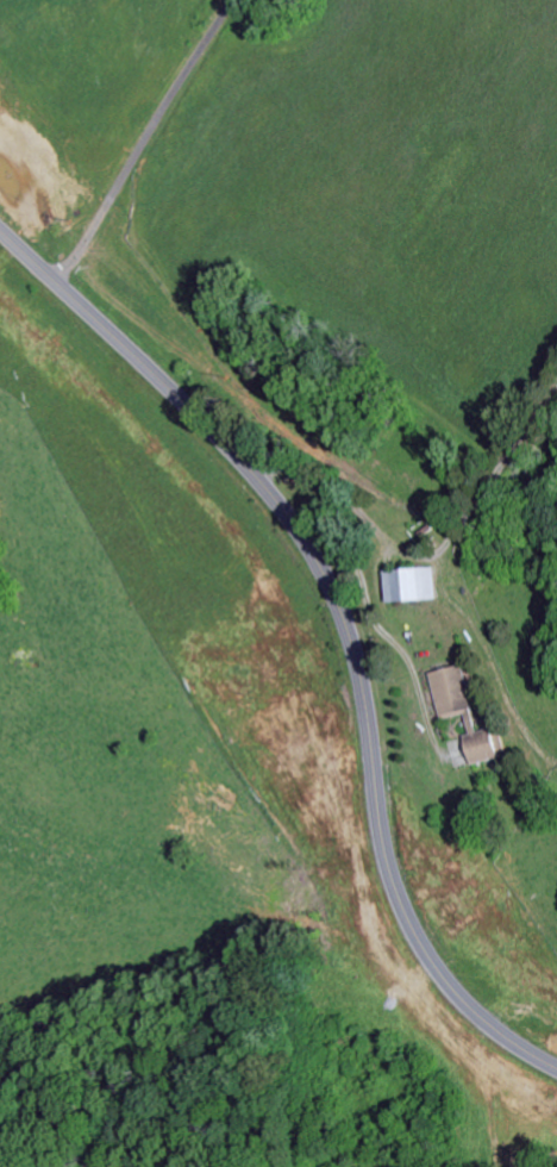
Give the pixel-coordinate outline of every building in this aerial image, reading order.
[(374,574),(375,606),(427,604),(426,572),(374,574)]
